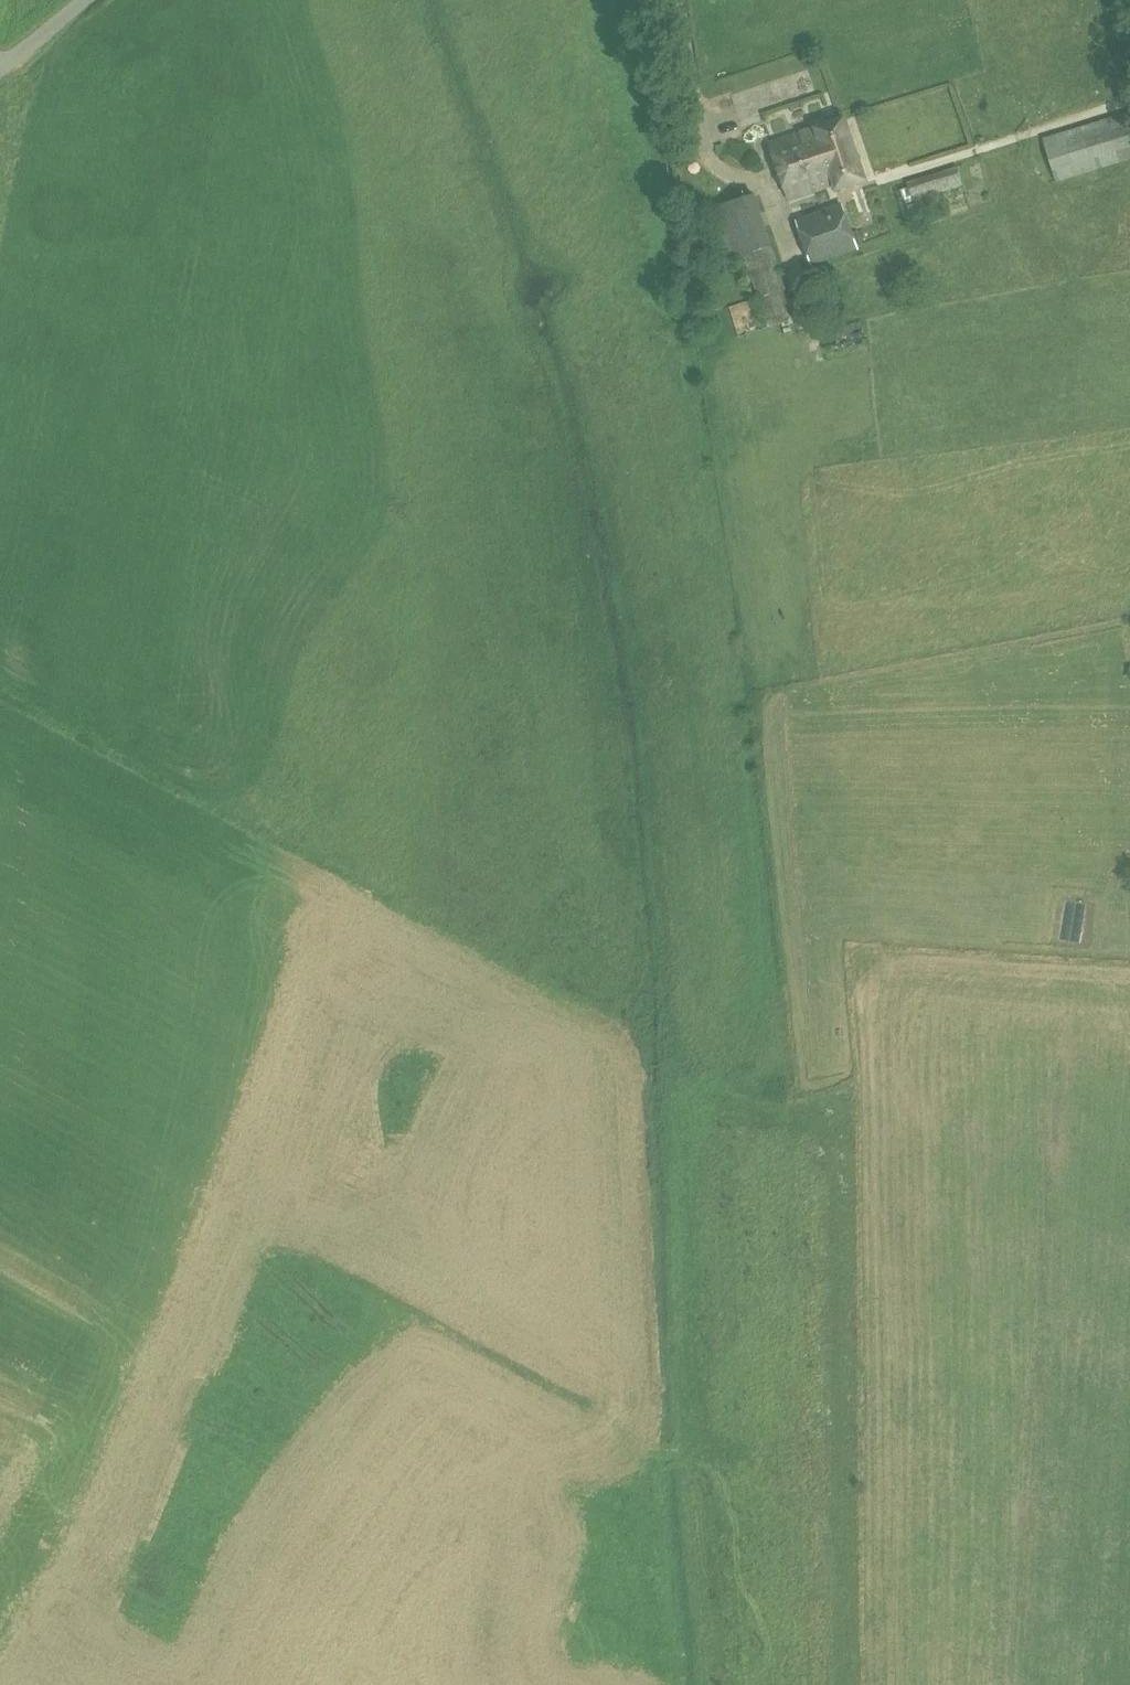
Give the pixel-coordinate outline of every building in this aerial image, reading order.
[(1056,182),(1129,160),(1129,112),(1042,139),(1056,182)] [(771,143),(789,199),(835,185),(836,190),(865,180),(845,118),(771,143)] [(907,182),(912,201),(963,187),(958,167),(907,182)] [(874,194),(865,197),(872,219),(881,216),(874,194)] [(759,299),(768,328),(796,319),(756,195),(715,206),(707,209),(724,261),(736,258),(741,275),(750,272),(759,299)] [(797,221),(811,264),(856,249),(842,206),(797,221)] [(751,337),(767,332),(760,307),(743,312),(751,337)]
